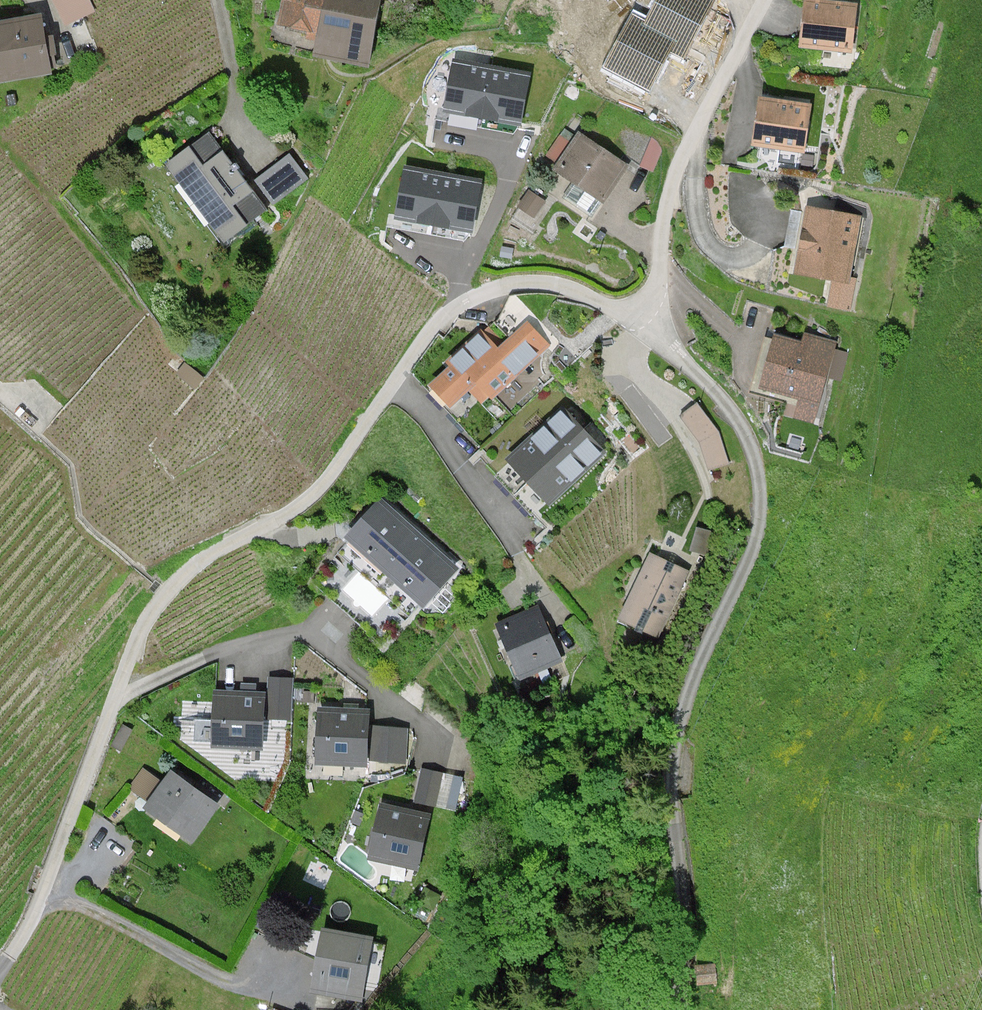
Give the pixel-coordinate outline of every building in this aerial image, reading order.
[(67,26),(96,12),(89,0),(55,0),(67,26)] [(363,61),(376,0),(276,0),(273,19),(308,28),(305,51),(363,61)] [(645,24),(676,41),(670,53),(685,60),(714,0),(657,0),(645,24)] [(836,0),(798,0),(794,45),(847,51),(855,2),(836,0)] [(0,20),(0,81),(53,73),(39,11),(0,20)] [(676,41),(645,24),(631,17),(604,67),(649,91),(670,53),(676,41)] [(446,108),(523,122),(531,78),(454,64),(446,108)] [(755,94),(747,145),(801,153),(809,102),(755,94)] [(203,129),(159,160),(218,238),(259,205),(256,201),(302,172),(284,150),(241,180),(203,129)] [(626,165),(575,130),(557,155),(559,159),(553,167),(599,200),(626,165)] [(450,221),(474,225),(482,182),(406,168),(397,211),(416,215),(450,221)] [(547,201),(529,189),(517,207),(536,219),(547,201)] [(861,215),(803,204),(790,273),(831,279),(825,306),(851,309),(857,281),(848,277),(861,215)] [(513,249),(501,247),(500,257),(513,259),(513,249)] [(431,384),(450,405),(470,387),(482,401),(546,345),(526,323),(497,348),(482,331),(448,361),(452,366),(431,384)] [(791,420),(817,426),(835,340),(801,332),(798,342),(769,333),(754,388),(795,400),(791,420)] [(697,403),(678,415),(699,442),(709,471),(730,463),(719,430),(697,403)] [(536,488),(547,501),(602,452),(564,411),(510,460),(523,475),(536,488)] [(382,501),(349,538),(423,604),(456,568),(435,549),(401,519),(382,501)] [(650,555),(620,619),(656,636),(686,571),(670,564),(650,555)] [(538,607),(497,624),(505,644),(519,678),(561,661),(549,633),(538,607)] [(291,677),(270,678),(268,718),(290,719),(291,677)] [(262,693),(216,691),(213,746),(260,748),(262,693)] [(351,711),(319,709),(317,763),(364,765),(367,711),(351,711)] [(405,729),(375,727),(372,759),(402,762),(405,729)] [(144,808),(191,841),(217,805),(171,772),(144,808)] [(428,815),(381,804),(370,857),(416,867),(428,815)] [(371,939),(324,931),(314,989),(361,998),(371,939)]
